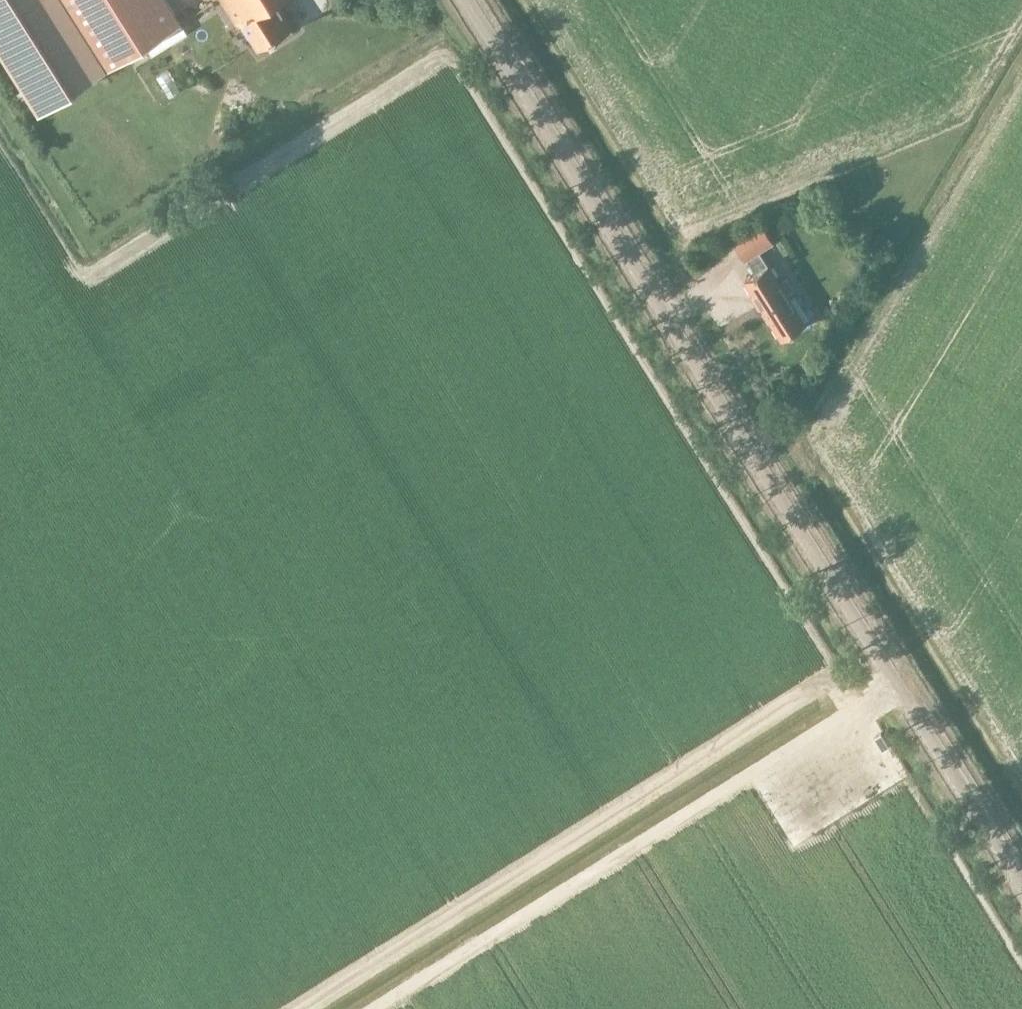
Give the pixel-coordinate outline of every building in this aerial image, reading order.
[(41,110),(109,66),(67,0),(0,0),(0,45),(41,110)] [(166,0),(67,0),(109,66),(180,22),(166,0)] [(238,25),(242,22),(259,48),(291,27),(274,0),(223,0),(238,25)] [(763,308),(786,294),(793,290),(786,279),(779,283),(767,264),(758,250),(773,241),(763,225),(734,243),(744,259),(746,257),(755,272),(745,278),(763,308)] [(786,294),(763,308),(782,338),(804,323),(786,294)]
